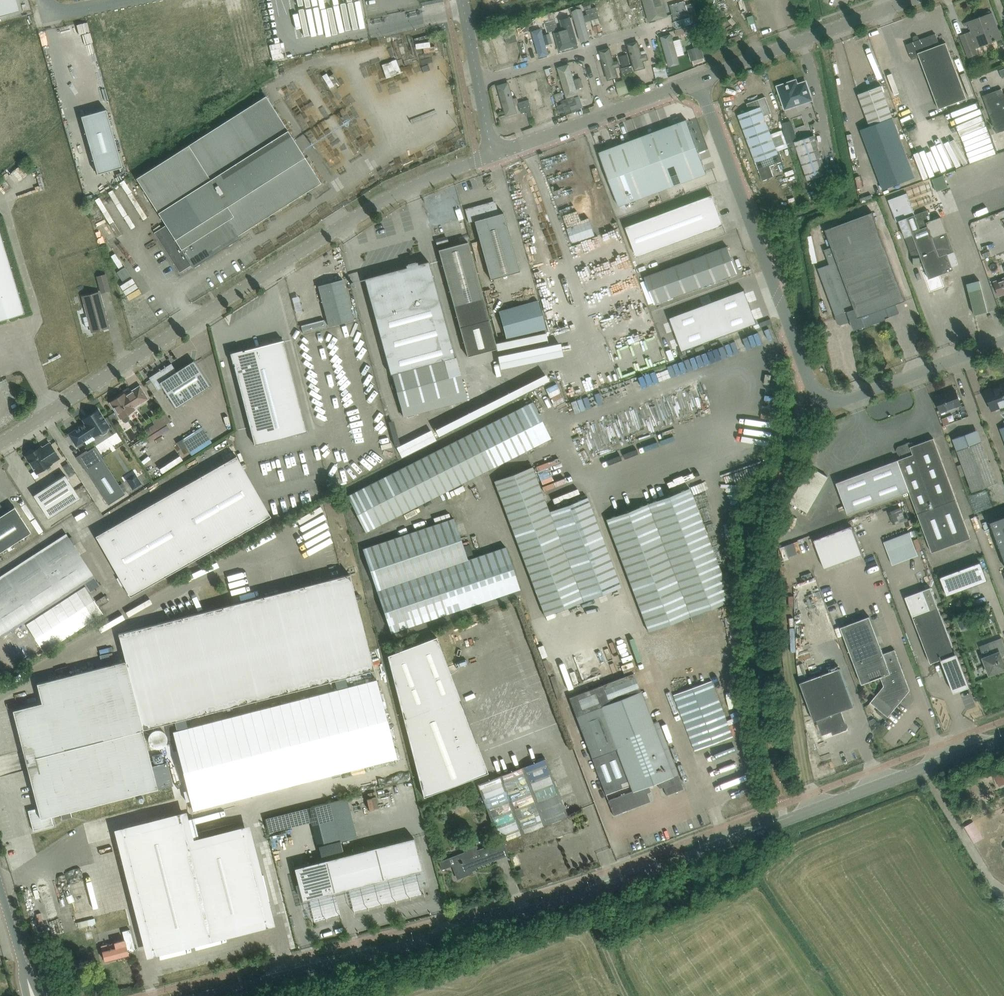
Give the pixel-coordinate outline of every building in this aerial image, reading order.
[(19,10),(17,0),(0,0),(0,16),(19,10)] [(626,32),(639,28),(631,0),(616,0),(626,32)] [(651,23),(669,18),(664,0),(644,0),(651,23)] [(620,32),(613,3),(603,5),(607,18),(602,19),(604,26),(608,24),(611,34),(620,32)] [(545,18),(556,16),(555,10),(543,13),(545,18)] [(756,21),(762,18),(758,10),(752,13),(756,21)] [(585,11),(576,14),(585,43),(593,41),(585,11)] [(976,48),(1002,38),(992,12),(963,23),(965,26),(969,24),(971,30),(960,35),(968,58),(979,54),(976,48)] [(557,35),(563,54),(580,49),(572,19),(561,22),(565,33),(557,35)] [(526,20),(521,22),(524,32),(529,30),(526,20)] [(508,26),(499,28),(501,34),(504,33),(507,44),(512,42),(517,41),(518,41),(515,30),(509,32),(508,26)] [(535,33),(543,60),(552,57),(544,30),(535,33)] [(700,44),(697,34),(688,36),(687,32),(681,34),(683,41),(688,39),(691,47),(700,44)] [(946,42),(940,45),(935,33),(906,44),(912,59),(919,57),(939,109),(967,98),(946,42)] [(672,69),(683,66),(673,35),(662,39),(672,69)] [(491,43),(498,69),(512,65),(505,39),(491,43)] [(519,42),(524,61),(530,60),(525,40),(519,42)] [(639,43),(627,46),(635,73),(647,69),(639,43)] [(609,83),(622,79),(612,48),(600,52),(609,83)] [(573,65),(558,69),(568,101),(583,96),(581,91),(587,89),(584,79),(578,81),(573,65)] [(627,91),(642,87),(639,80),(625,84),(627,91)] [(796,80),(788,82),(777,86),(785,109),(812,100),(806,81),(798,84),(796,80)] [(515,82),(498,87),(507,116),(524,111),(515,82)] [(538,82),(524,86),(529,103),(537,101),(539,107),(545,105),(538,82)] [(881,85),(858,94),(862,103),(870,126),(860,129),(882,189),(915,177),(893,117),(884,95),(881,85)] [(1003,94),(1001,89),(983,95),(997,132),(1003,130),(1003,93),(1003,94)] [(750,111),(738,115),(763,180),(774,176),(770,165),(783,160),(779,150),(777,151),(764,116),(771,113),(765,96),(747,103),(750,111)] [(265,97),(135,180),(165,226),(154,233),(179,273),(190,266),(191,269),(239,238),(238,235),(321,182),(265,97)] [(557,106),(555,102),(527,111),(531,126),(540,122),(541,122),(560,116),(557,106)] [(122,167),(106,109),(81,116),(97,174),(122,167)] [(619,206),(707,174),(687,119),(599,152),(619,206)] [(798,140),(793,128),(790,120),(782,123),(783,131),(788,143),(798,140)] [(795,143),(790,145),(793,153),(798,151),(808,180),(827,173),(814,135),(795,141),(795,143)] [(31,159),(19,168),(27,177),(38,168),(31,159)] [(948,187),(944,174),(933,178),(937,191),(948,187)] [(102,179),(90,184),(94,193),(106,189),(102,179)] [(907,193),(891,198),(899,220),(907,242),(910,252),(912,256),(920,254),(929,279),(953,270),(952,267),(959,264),(956,256),(941,216),(931,220),(928,209),(922,211),(915,214),(907,193)] [(712,195),(626,227),(637,257),(723,224),(712,195)] [(474,220),(491,279),(520,271),(504,212),(497,214),(494,202),(466,210),(469,222),(474,220)] [(437,221),(445,220),(444,208),(436,209),(437,221)] [(830,264),(819,268),(832,307),(835,314),(838,323),(841,325),(851,321),(854,330),(882,319),(882,318),(885,316),(886,318),(890,317),(886,307),(905,300),(901,291),(872,212),(826,230),(829,238),(832,246),(825,249),(827,255),(830,264)] [(999,226),(991,228),(995,244),(1003,242),(999,226)] [(24,313),(0,233),(0,320),(24,313)] [(266,250),(276,242),(273,239),(263,248),(266,250)] [(438,249),(459,327),(467,356),(497,348),(497,350),(547,339),(546,332),(495,342),(488,318),(468,241),(438,249)] [(655,304),(738,273),(728,246),(645,277),(655,304)] [(118,252),(125,264),(130,262),(123,249),(118,252)] [(393,380),(457,362),(456,357),(455,357),(428,261),(418,264),(417,261),(406,265),(406,267),(364,278),(390,374),(392,374),(393,380)] [(125,267),(117,272),(122,281),(130,275),(125,267)] [(110,290),(107,281),(105,274),(97,276),(99,283),(101,292),(110,290)] [(329,326),(353,320),(343,279),(318,285),(329,326)] [(996,286),(999,295),(1003,294),(1003,279),(994,283),(996,286)] [(967,283),(975,315),(988,312),(980,280),(967,283)] [(559,294),(556,287),(546,291),(548,298),(559,294)] [(744,290),(670,317),(682,351),(757,323),(744,290)] [(99,292),(82,296),(87,316),(83,317),(86,327),(90,326),(91,331),(108,327),(99,292)] [(538,300),(499,311),(506,338),(546,328),(538,300)] [(153,322),(165,316),(163,311),(150,318),(153,322)] [(594,316),(597,326),(607,323),(603,313),(594,316)] [(301,325),(303,333),(326,327),(324,319),(301,325)] [(254,444),(307,431),(283,340),(238,351),(239,354),(231,355),(254,444)] [(210,386),(199,369),(194,360),(177,371),(171,363),(166,367),(165,366),(164,366),(165,367),(161,370),(160,369),(159,370),(160,370),(149,377),(157,390),(162,387),(176,408),(210,386)] [(526,366),(533,365),(532,361),(487,368),(489,380),(518,375),(517,371),(527,369),(526,366)] [(467,398),(457,362),(393,380),(403,416),(467,398)] [(494,409),(558,378),(555,372),(491,402),(494,409)] [(985,390),(985,391),(992,409),(1000,406),(1002,410),(1003,409),(1003,384),(985,390)] [(110,402),(115,411),(120,419),(121,418),(123,422),(126,422),(129,420),(130,417),(127,414),(135,409),(134,407),(148,398),(145,394),(140,386),(126,395),(125,393),(110,402)] [(961,405),(956,390),(936,397),(941,412),(961,405)] [(552,438),(533,400),(347,495),(366,532),(552,438)] [(69,434),(76,445),(93,435),(94,436),(99,433),(101,434),(103,434),(107,432),(108,429),(108,427),(109,427),(98,410),(83,420),(86,424),(69,434)] [(153,422),(143,428),(148,435),(170,421),(165,413),(152,421),(153,422)] [(807,512),(812,525),(909,491),(931,552),(970,537),(925,414),(824,454),(828,475),(828,476),(807,512)] [(195,451),(218,440),(210,423),(188,434),(195,451)] [(441,428),(404,441),(408,452),(445,439),(441,428)] [(997,482),(984,449),(981,439),(971,443),(968,434),(967,434),(968,435),(962,437),(961,435),(953,438),(962,464),(957,466),(961,476),(966,474),(973,492),(997,482)] [(181,439),(176,442),(181,449),(186,446),(181,439)] [(41,447),(26,456),(37,473),(52,464),(51,463),(59,458),(50,443),(42,448),(41,447)] [(328,444),(330,454),(340,453),(338,443),(328,444)] [(125,494),(95,446),(78,457),(109,505),(125,494)] [(130,596),(270,516),(236,456),(95,536),(130,596)] [(494,481),(536,593),(545,616),(622,586),(588,496),(550,511),(532,466),(494,481)] [(811,466),(790,502),(807,512),(828,476),(811,466)] [(135,472),(125,479),(132,489),(142,484),(135,472)] [(65,474),(33,495),(48,519),(63,509),(73,503),(80,498),(65,474)] [(689,487),(606,519),(649,631),(732,600),(689,487)] [(82,513),(85,517),(97,509),(95,505),(82,513)] [(0,516),(0,552),(31,532),(15,507),(0,516)] [(996,538),(1003,559),(1003,512),(988,518),(996,538)] [(468,559),(454,517),(362,548),(391,633),(520,589),(506,546),(468,559)] [(824,568),(862,554),(852,526),(814,540),(824,568)] [(891,538),(901,562),(926,551),(917,528),(891,538)] [(0,577),(0,634),(2,637),(94,576),(73,545),(76,543),(71,536),(69,538),(66,534),(0,577)] [(980,561),(940,576),(947,595),(987,580),(980,561)] [(349,574),(234,604),(118,633),(125,661),(37,683),(42,703),(13,710),(23,750),(33,747),(37,767),(28,769),(38,808),(28,810),(33,831),(54,825),(51,816),(70,811),(158,788),(157,785),(143,729),(174,721),(175,721),(186,718),(187,718),(335,680),(345,677),(374,670),(349,574)] [(86,586),(26,625),(44,652),(103,614),(86,586)] [(923,590),(905,597),(913,615),(927,654),(931,663),(942,659),(950,680),(961,685),(967,683),(964,674),(938,606),(931,587),(923,590)] [(104,595),(96,601),(99,606),(108,601),(104,595)] [(869,616),(841,627),(862,684),(881,677),(884,686),(870,702),(888,716),(910,690),(895,649),(883,653),(869,616)] [(965,618),(958,621),(961,629),(968,626),(965,618)] [(488,772),(468,719),(466,720),(462,710),(464,709),(460,699),(449,670),(436,636),(387,655),(423,797),(488,772)] [(982,657),(989,675),(998,671),(999,673),(1003,671),(1003,659),(1002,655),(1003,654),(1003,640),(1003,637),(987,643),(991,653),(982,657)] [(811,659),(804,660),(806,672),(813,671),(811,659)] [(587,664),(591,675),(596,674),(591,662),(587,664)] [(808,679),(800,682),(810,711),(814,721),(817,720),(822,735),(836,729),(837,731),(846,728),(847,726),(841,711),(854,706),(840,667),(808,679)] [(634,672),(569,697),(605,794),(630,785),(632,791),(608,800),(613,815),(650,802),(647,794),(651,792),(649,786),(658,783),(660,789),(664,788),(667,796),(684,790),(659,723),(654,725),(634,672)] [(337,689),(276,705),(292,767),(282,769),(284,779),(294,776),(296,784),(396,758),(376,679),(348,687),(345,677),(335,680),(337,689)] [(675,695),(692,741),(695,750),(733,736),(713,681),(675,695)] [(178,731),(173,732),(188,790),(190,800),(193,810),(286,786),(284,779),(282,769),(266,708),(188,728),(186,718),(175,721),(178,731)] [(674,721),(669,723),(673,732),(678,730),(674,721)] [(159,732),(164,742),(174,738),(169,728),(159,732)] [(580,810),(567,815),(546,759),(478,785),(499,841),(502,840),(508,855),(575,829),(569,815),(581,810),(580,810)] [(994,775),(999,786),(1003,784),(1003,771),(994,775)] [(447,799),(451,808),(464,803),(460,794),(447,799)] [(339,841),(329,802),(307,808),(317,847),(339,841)] [(181,821),(124,835),(153,948),(208,934),(265,919),(244,834),(188,848),(186,840),(198,837),(193,818),(188,819),(181,821)] [(492,836),(488,825),(481,827),(485,838),(492,836)] [(374,847),(389,903),(417,895),(416,891),(420,890),(415,871),(422,870),(413,837),(374,847)] [(474,865),(475,867),(508,855),(502,840),(499,841),(476,850),(475,846),(463,850),(464,852),(439,861),(442,869),(444,868),(454,864),(459,875),(467,872),(466,871),(471,869),(472,873),(473,873),(470,867),(474,865)] [(359,910),(389,903),(374,847),(326,859),(336,896),(349,893),(353,907),(357,906),(359,910)] [(336,896),(326,859),(294,868),(302,900),(308,899),(313,917),(318,916),(319,920),(340,915),(336,896)] [(522,868),(515,870),(518,878),(524,875),(522,868)] [(92,919),(77,922),(78,927),(93,924),(92,919)] [(125,940),(110,943),(101,946),(104,960),(128,954),(128,951),(135,949),(130,929),(123,931),(125,940)] [(81,969),(77,957),(65,961),(68,973),(81,969)] [(459,974),(470,970),(467,962),(456,967),(459,974)]
